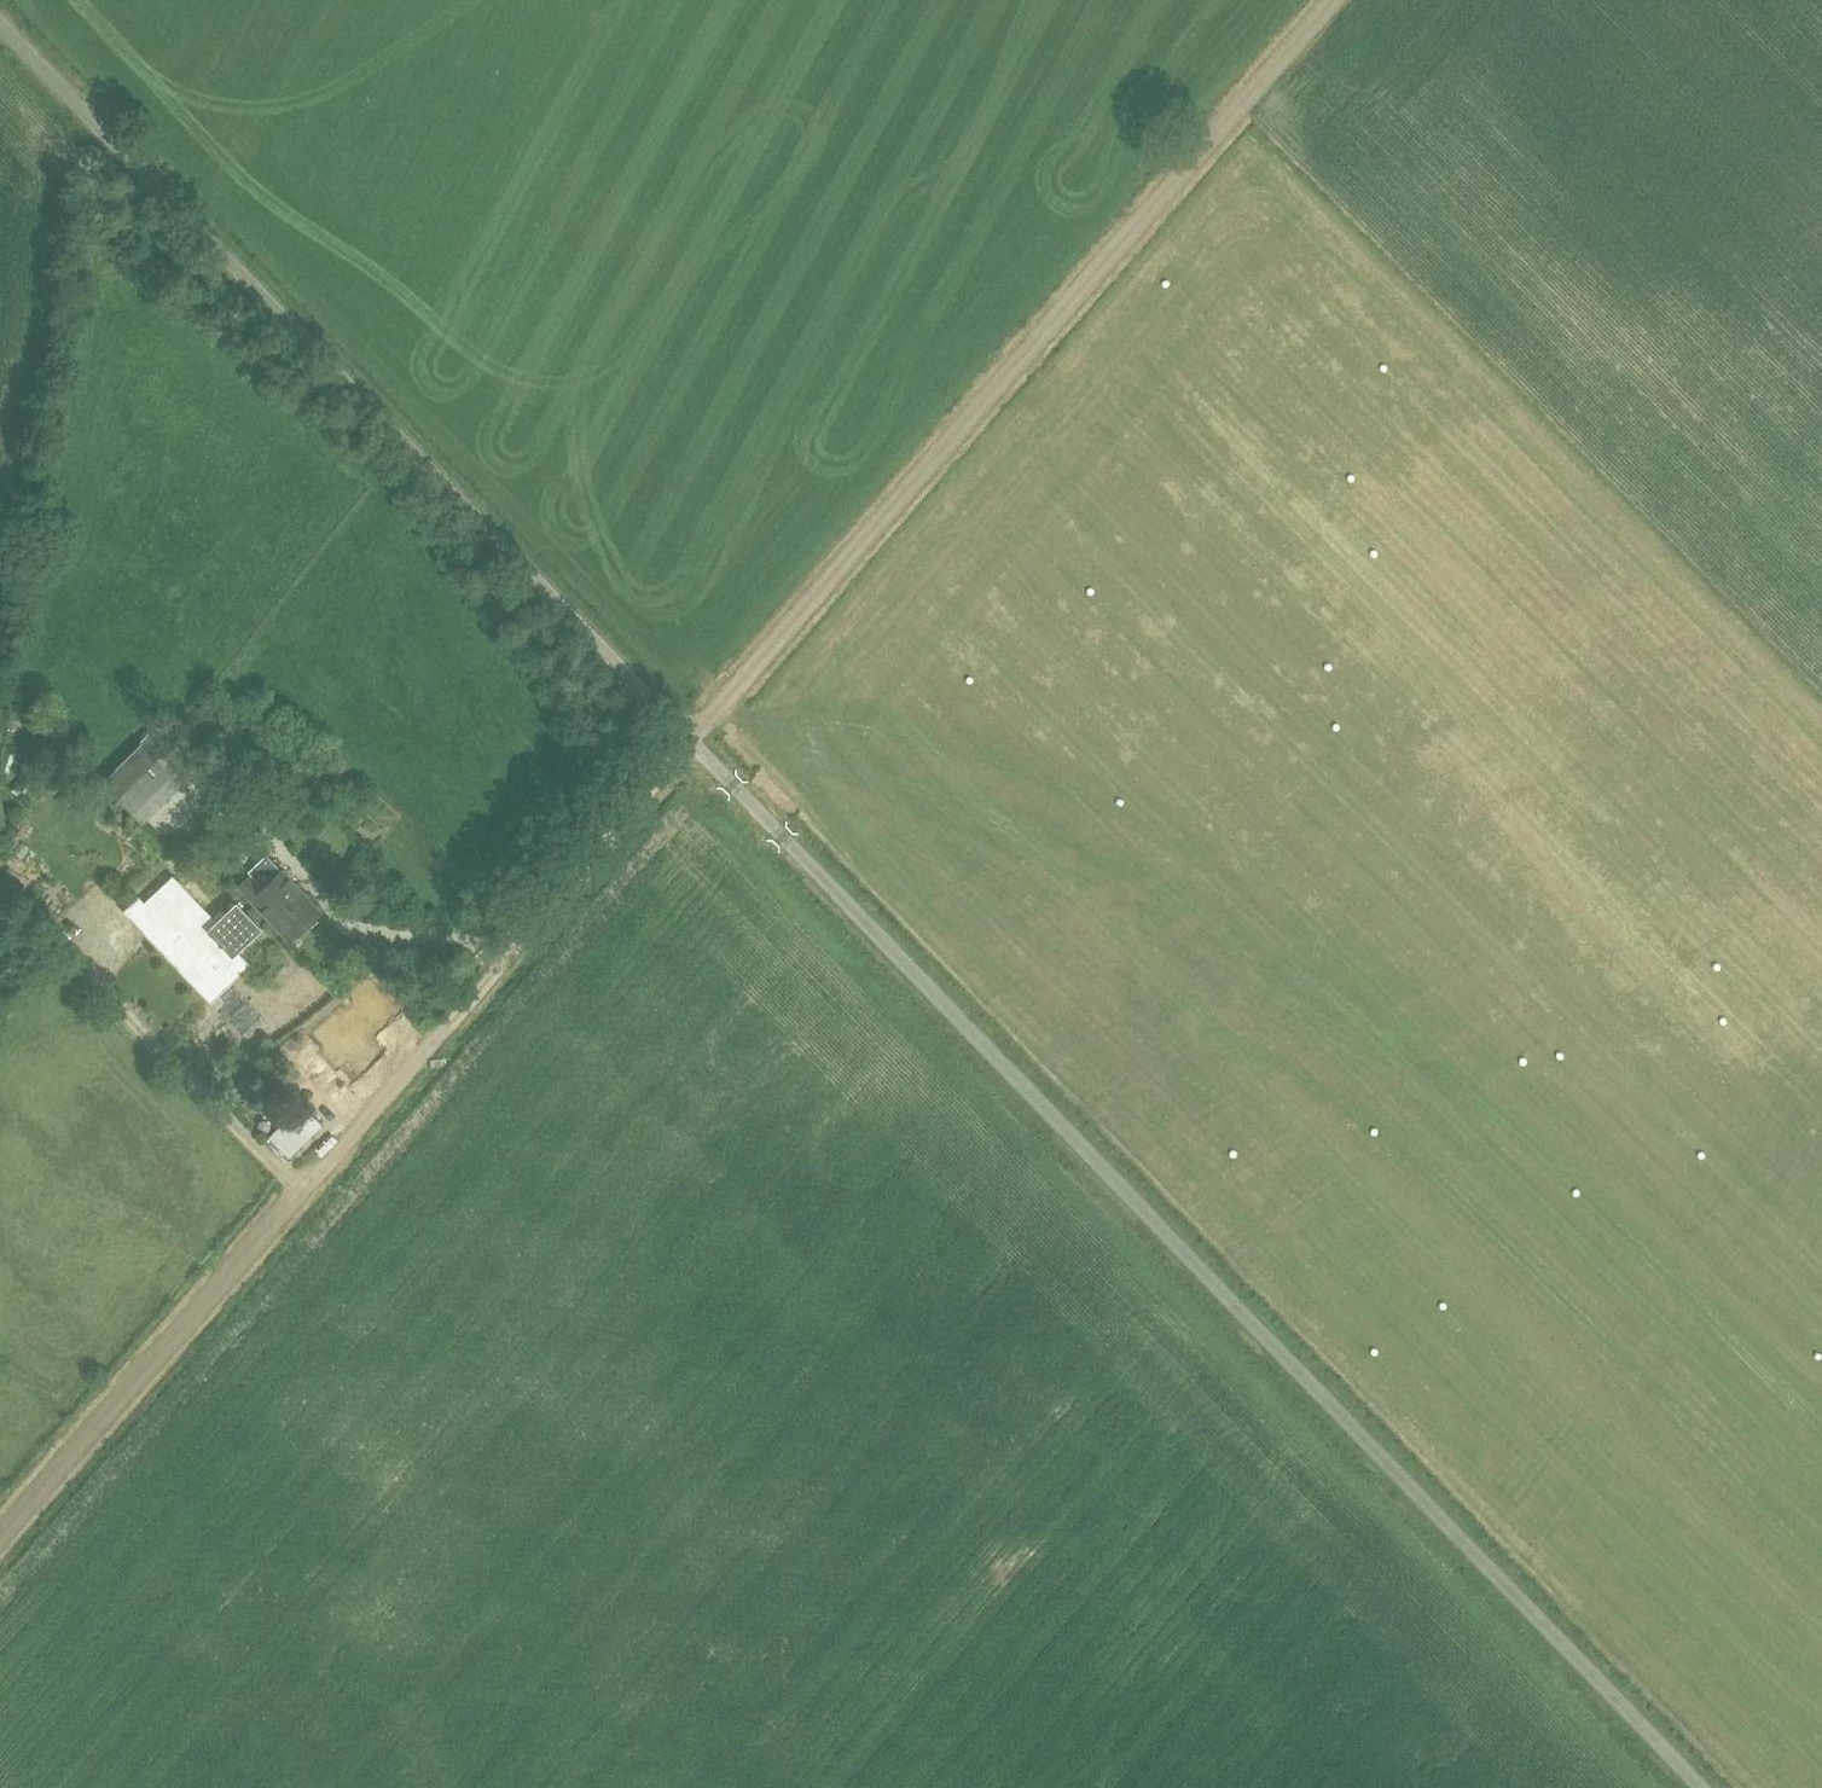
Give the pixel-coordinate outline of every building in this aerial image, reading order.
[(143,747),(105,785),(142,823),(180,785),(143,747)] [(19,797),(37,780),(30,772),(9,791),(19,797)] [(282,868),(263,889),(250,876),(237,887),(290,942),(324,912),(282,868)] [(173,878),(137,912),(178,955),(195,940),(233,980),(241,973),(236,968),(241,964),(234,957),(262,930),(238,905),(218,925),(173,878)] [(302,1105),(270,1137),(290,1157),(322,1125),(302,1105)]
